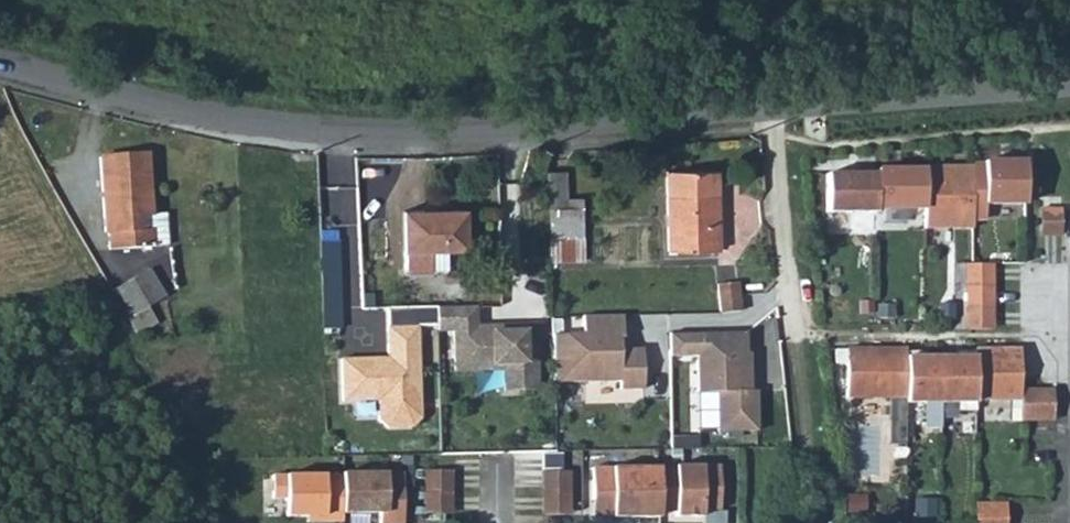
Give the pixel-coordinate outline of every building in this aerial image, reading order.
[(112,250),(152,247),(151,231),(142,232),(140,217),(153,216),(148,154),(100,157),(105,234),(110,234),(112,250)] [(985,166),(974,166),(974,219),(987,219),(987,204),(1026,204),(1026,161),(985,161),(985,166)] [(925,165),(925,171),(925,209),(925,228),(974,228),(974,219),(974,166),(925,165)] [(876,170),(876,174),(876,208),(925,209),(925,171),(876,170)] [(567,172),(548,172),(550,238),(584,237),(583,199),(568,199),(567,172)] [(718,172),(668,173),(669,250),(719,249),(718,172)] [(876,174),(828,174),(828,212),(876,212),(876,208),(876,174)] [(1060,210),(1040,210),(1039,235),(1060,235),(1060,210)] [(465,248),(464,211),(404,212),(406,268),(446,268),(446,248),(465,248)] [(151,231),(152,247),(169,246),(165,215),(153,216),(140,217),(142,232),(151,231)] [(336,231),(320,231),(324,329),(340,327),(336,231)] [(550,238),(550,261),(584,261),(584,237),(550,238)] [(994,263),(968,263),(968,329),(995,329),(994,263)] [(132,316),(128,318),(137,334),(158,321),(149,306),(166,296),(150,269),(116,289),(132,316)] [(720,312),(741,310),(739,282),(718,283),(720,312)] [(475,307),(438,308),(438,329),(455,329),(456,370),(504,369),(505,390),(536,389),(534,326),(517,326),(517,331),(493,332),(493,326),(476,327),(475,307)] [(552,337),(554,382),(620,380),(620,389),(644,388),(644,348),(624,349),(621,349),(621,337),(623,337),(623,315),(583,315),(583,336),(552,337)] [(420,326),(387,327),(388,363),(380,363),(380,358),(342,359),(343,402),(377,401),(377,422),(387,431),(410,431),(419,420),(423,420),(420,326)] [(747,331),(670,333),(670,355),(698,354),(699,392),(718,392),(719,431),(759,430),(758,389),(748,390),(748,379),(752,379),(752,352),(748,352),(747,331)] [(906,352),(906,349),(834,349),(834,365),(846,365),(845,398),(891,398),(905,398),(906,352)] [(1020,350),(976,350),(976,352),(975,400),(1010,400),(1010,409),(1020,409),(1020,389),(1020,350)] [(913,352),(906,352),(905,398),(905,403),(925,403),(925,412),(940,412),(940,403),(940,356),(913,356),(913,352)] [(975,400),(976,352),(967,352),(967,357),(940,356),(940,403),(960,403),(960,411),(975,412),(975,400)] [(1054,389),(1020,389),(1020,409),(1020,422),(1054,422),(1054,389)] [(905,403),(905,398),(891,398),(891,446),(905,446),(905,403)] [(661,466),(661,468),(661,503),(677,503),(677,516),(704,516),(704,510),(722,510),(722,466),(661,466)] [(661,468),(594,468),(594,501),(614,501),(614,517),(661,516),(661,503),(661,468)] [(453,471),(426,471),(426,514),(453,514),(453,471)] [(571,471),(545,471),(545,513),(571,513),(571,471)] [(271,476),(271,500),(284,500),(284,518),(322,518),(322,522),(341,522),(341,515),(341,477),(271,476)] [(341,477),(341,515),(380,515),(380,522),(401,522),(402,477),(341,477)] [(914,517),(934,517),(934,501),(914,500),(914,517)] [(614,501),(594,501),(594,517),(614,517),(614,501)] [(677,503),(661,503),(661,516),(677,516),(677,503)] [(977,519),(1009,519),(1009,503),(977,503),(977,519)]
